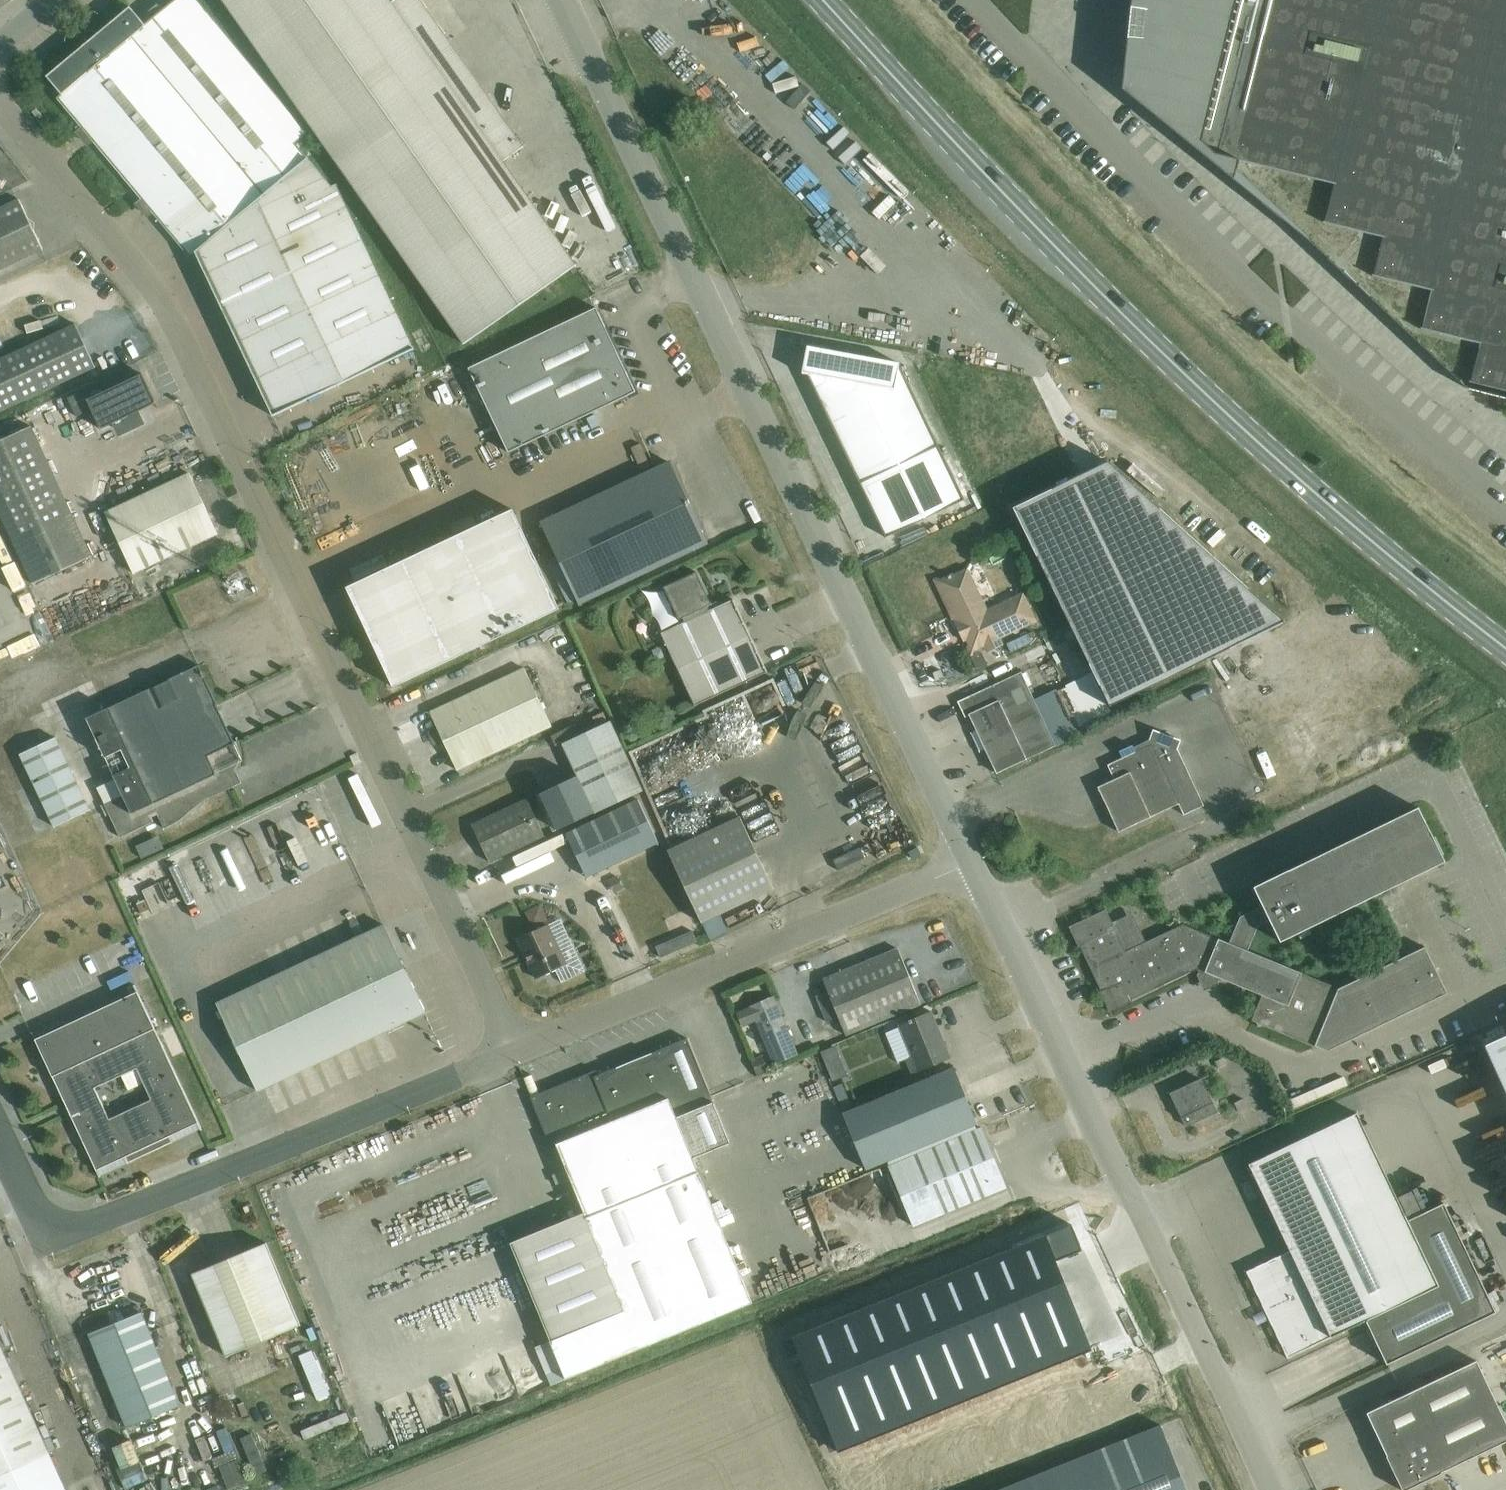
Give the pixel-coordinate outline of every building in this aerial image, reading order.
[(309,158),(296,142),(308,132),(199,0),(176,0),(147,24),(131,6),(48,74),(63,93),(59,97),(191,256),(196,251),(309,158)] [(467,344),(577,265),(505,163),(528,148),(424,0),(396,0),(393,2),(392,0),(226,0),(467,344)] [(1122,97),(1312,244),(1333,264),(1372,300),(1465,387),(1466,388),(1467,388),(1505,398),(1505,0),(1132,0),(1125,70),(1124,76),(1122,97)] [(332,186),(309,158),(196,251),(273,416),(414,349),(337,185),(332,186)] [(0,208),(0,270),(43,250),(19,199),(0,208)] [(508,453),(636,392),(596,308),(469,368),(508,453)] [(76,323),(0,359),(0,412),(97,367),(76,323)] [(812,347),(807,374),(807,375),(834,430),(859,484),(885,538),(965,500),(939,446),(917,400),(899,363),(843,353),(812,347)] [(156,403),(149,387),(143,374),(138,376),(135,377),(132,370),(133,369),(133,368),(101,383),(77,394),(68,398),(72,408),(76,416),(77,416),(83,413),(92,409),(97,420),(101,429),(107,427),(113,424),(113,423),(116,422),(118,426),(121,432),(130,428),(137,424),(135,420),(133,414),(138,412),(148,407),(156,404),(156,403)] [(92,556),(31,426),(0,441),(0,513),(33,584),(92,556)] [(1285,622),(1108,461),(1012,508),(1109,707),(1285,622)] [(579,604),(708,544),(670,462),(541,522),(579,604)] [(218,534),(189,473),(105,512),(134,574),(218,534)] [(346,587),(393,687),(559,609),(513,510),(346,587)] [(970,642),(968,646),(970,650),(984,644),(987,651),(1003,644),(999,637),(1036,621),(1024,593),(988,609),(969,568),(944,579),(939,577),(936,581),(943,583),(954,608),(952,612),(964,638),(968,636),(970,642)] [(682,624),(662,633),(668,645),(669,649),(695,706),(767,673),(756,649),(734,600),(714,609),(697,572),(665,586),(682,624)] [(14,651),(39,643),(36,633),(11,641),(14,651)] [(982,652),(972,657),(977,666),(986,662),(982,652)] [(238,761),(240,753),(239,748),(237,742),(202,663),(160,682),(161,685),(89,717),(124,794),(106,802),(122,838),(154,824),(152,818),(158,815),(164,829),(177,820),(189,810),(205,800),(240,782),(234,767),(238,761)] [(457,770),(551,726),(524,668),(430,712),(457,770)] [(941,669),(933,673),(936,681),(944,677),(941,669)] [(1021,670),(957,701),(965,717),(970,714),(998,772),(1057,745),(1078,734),(1057,689),(1035,699),(1021,670)] [(435,681),(419,688),(424,697),(439,690),(435,681)] [(578,777),(542,794),(559,830),(595,813),(643,791),(610,721),(562,743),(578,777)] [(1099,786),(1119,831),(1179,803),(1184,814),(1205,805),(1178,748),(1182,739),(1154,729),(1150,739),(1134,746),(1133,744),(1120,750),(1123,757),(1108,764),(1115,778),(1099,786)] [(90,810),(56,737),(20,754),(54,827),(90,810)] [(527,799),(471,825),(489,862),(545,836),(527,799)] [(586,877),(659,843),(638,799),(566,834),(586,877)] [(1418,807),(1288,870),(1253,887),(1262,906),(1245,914),(1232,945),(1218,939),(1183,924),(1140,944),(1129,922),(1115,928),(1106,910),(1069,927),(1079,946),(1080,946),(1102,991),(1100,992),(1109,1012),(1130,1002),(1130,1000),(1197,969),(1199,973),(1197,974),(1197,976),(1199,979),(1214,985),(1217,984),(1217,985),(1219,984),(1218,980),(1222,979),(1239,986),(1262,995),(1256,1010),(1251,1011),(1258,1027),(1262,1025),(1315,1047),(1315,1046),(1328,1051),(1447,993),(1425,947),(1338,988),(1301,973),(1247,951),(1257,927),(1270,921),(1280,942),(1445,862),(1430,831),(1418,807)] [(701,924),(774,889),(739,817),(667,851),(701,924)] [(145,854),(166,847),(161,835),(141,842),(145,854)] [(859,847),(833,860),(838,870),(864,857),(859,847)] [(618,878),(610,882),(615,892),(623,888),(618,878)] [(565,917),(558,900),(530,911),(536,928),(565,917)] [(217,1002),(258,1090),(425,1012),(384,923),(217,1002)] [(547,925),(518,938),(537,979),(556,970),(568,964),(549,924),(547,925)] [(692,931),(656,946),(660,957),(696,942),(692,931)] [(822,978),(827,990),(816,995),(826,1021),(838,1016),(846,1036),(920,1005),(897,948),(822,978)] [(173,1142),(171,1136),(198,1123),(201,1130),(202,1130),(135,985),(134,985),(137,992),(37,1039),(33,1032),(32,1033),(100,1178),(101,1177),(98,1170),(125,1157),(128,1163),(173,1142)] [(774,998),(752,1007),(738,1013),(743,1025),(757,1020),(775,1065),(798,1056),(774,998)] [(931,1012),(899,1025),(885,1031),(898,1063),(906,1059),(913,1074),(950,1058),(931,1012)] [(582,1076),(530,1097),(551,1147),(557,1145),(587,1219),(582,1221),(589,1238),(594,1236),(624,1310),(550,1341),(566,1379),(752,1303),(694,1161),(731,1145),(714,1102),(688,1038),(584,1080),(582,1076)] [(819,1054),(826,1069),(840,1063),(834,1048),(819,1054)] [(751,1060),(757,1075),(769,1070),(763,1055),(751,1060)] [(1222,1058),(1215,1061),(1218,1068),(1225,1065),(1222,1058)] [(954,1068),(854,1109),(843,1083),(834,1087),(845,1113),(843,1114),(866,1169),(977,1123),(954,1068)] [(1287,1102),(1283,1103),(1287,1112),(1349,1086),(1345,1077),(1287,1102)] [(1184,1126),(1215,1112),(1200,1079),(1169,1093),(1184,1126)] [(1243,1099),(1233,1103),(1238,1113),(1248,1109),(1243,1099)] [(1287,1358),(1331,1337),(1330,1337),(1365,1321),(1386,1364),(1495,1312),(1443,1203),(1407,1220),(1356,1113),(1248,1164),(1290,1251),(1246,1271),(1287,1358)] [(913,1226),(1009,1188),(981,1129),(889,1167),(913,1226)] [(1072,1224),(781,1342),(787,1358),(798,1353),(836,1447),(1089,1344),(1056,1261),(1082,1250),(1072,1224)] [(226,1356),(301,1325),(267,1243),(192,1273),(226,1356)] [(180,1406),(142,1312),(89,1334),(127,1427),(180,1406)] [(0,1343),(0,1489),(71,1489),(0,1343)] [(323,1398),(337,1392),(317,1347),(304,1353),(323,1398)] [(1476,1361),(1366,1413),(1387,1456),(1386,1456),(1402,1489),(1405,1489),(1441,1473),(1441,1472),(1505,1441),(1505,1423),(1476,1361)] [(1158,1426),(998,1489),(1187,1489),(1160,1425),(1158,1426)] [(129,1467),(148,1459),(139,1437),(120,1444),(129,1467)] [(237,1460),(220,1467),(228,1488),(246,1481),(237,1460)]
